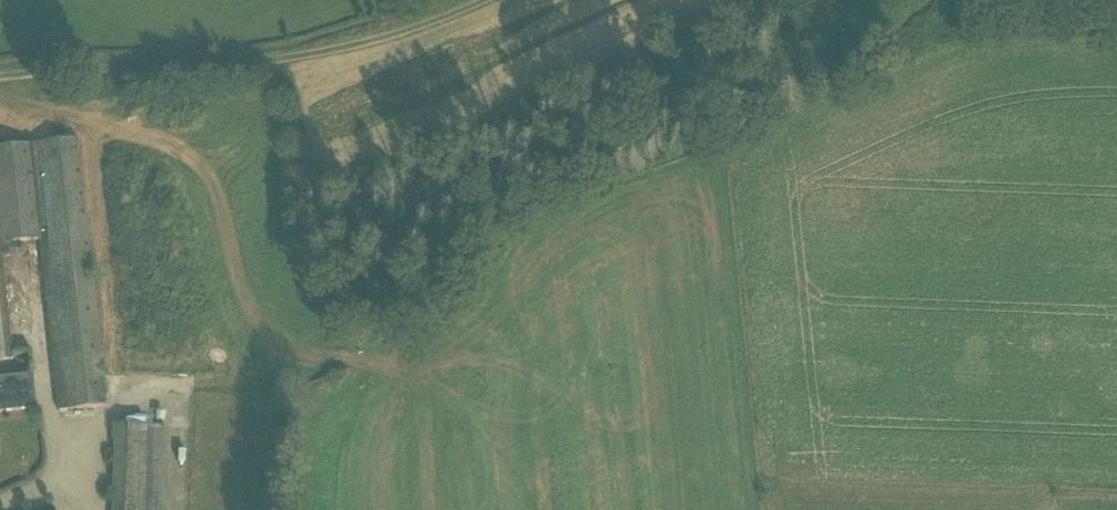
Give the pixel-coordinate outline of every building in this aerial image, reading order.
[(13,359),(2,258),(9,257),(8,244),(40,240),(59,411),(107,406),(77,139),(0,147),(0,360),(13,359)] [(36,411),(33,377),(0,380),(0,415),(36,411)] [(152,443),(164,443),(164,426),(114,424),(111,509),(151,509),(152,443)]
